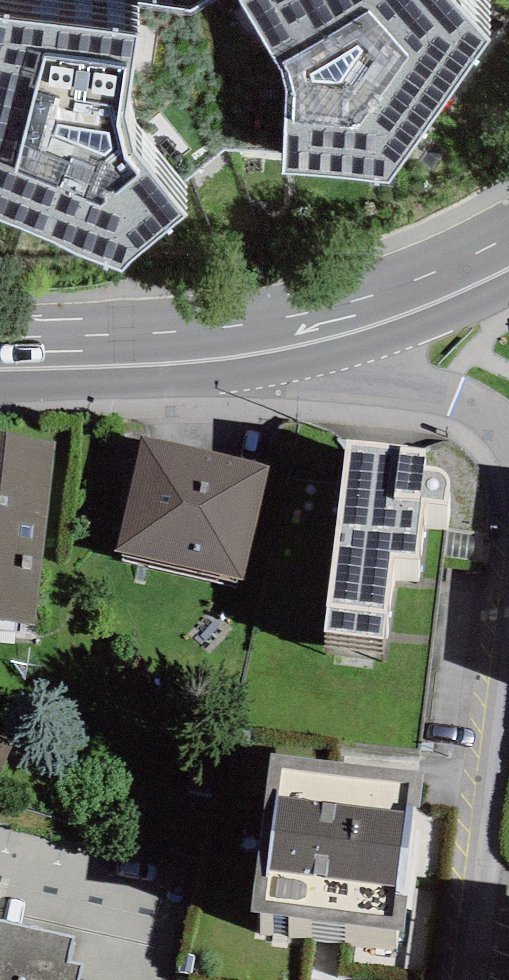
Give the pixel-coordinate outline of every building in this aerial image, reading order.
[(186,216),(169,195),(225,152),(284,156),(283,176),(389,183),(491,41),(454,0),(206,0),(191,10),(140,3),(136,37),(0,18),(0,221),(121,273),(186,216)] [(0,432),(0,622),(34,626),(56,438),(0,432)] [(271,464),(141,436),(115,552),(245,581),(271,464)] [(428,447),(345,438),(324,634),(388,640),(396,558),(416,560),(423,500),(447,504),(450,481),(448,476),(445,471),(440,467),(435,466),(426,465),(428,447)] [(425,771),(271,752),(251,912),(404,932),(425,771)] [(81,963),(68,960),(73,937),(0,920),(0,979),(77,979),(81,963)]
